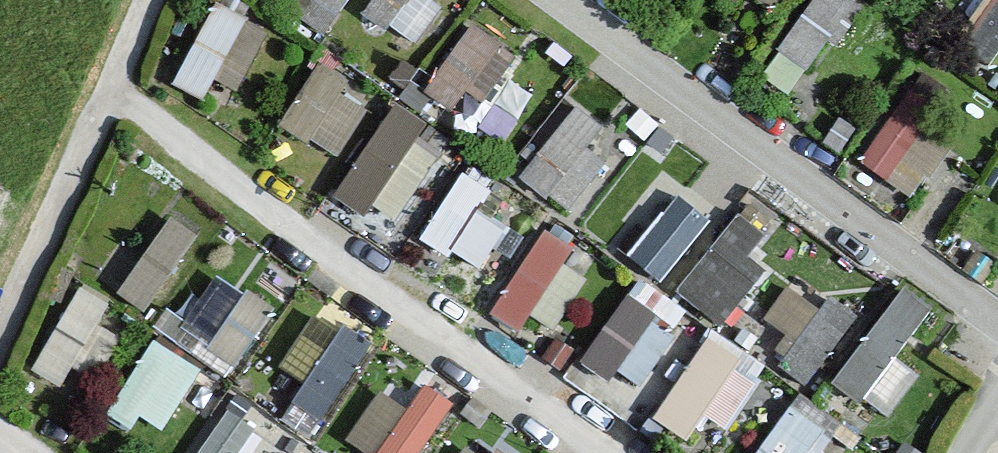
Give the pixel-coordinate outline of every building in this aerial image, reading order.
[(177,83),(226,106),(264,23),(215,0),(177,83)] [(313,1),(338,16),(348,0),(313,0),(313,1)] [(369,6),(418,40),(446,0),(374,0),(369,6)] [(769,0),(751,0),(762,9),(769,0)] [(859,0),(810,0),(765,72),(801,94),(859,0)] [(966,40),(997,58),(997,57),(997,0),(989,0),(966,40)] [(466,115),(516,47),(476,18),(426,86),(466,115)] [(286,128),(346,153),(372,92),(311,67),(286,128)] [(864,159),(920,190),(963,114),(907,83),(864,159)] [(341,201),(401,229),(448,129),(388,101),(341,201)] [(570,211),(621,156),(572,111),(521,166),(570,211)] [(664,278),(713,217),(679,190),(631,251),(664,278)] [(752,252),(769,233),(742,211),(680,284),(724,322),(770,267),(752,252)] [(169,212),(122,292),(153,310),(200,229),(169,212)] [(592,263),(538,233),(500,304),(554,334),(592,263)] [(217,270),(186,327),(245,358),(275,301),(217,270)] [(778,353),(809,379),(856,323),(799,275),(767,313),(793,335),(778,353)] [(63,381),(112,298),(83,282),(35,365),(63,381)] [(838,374),(870,398),(937,305),(905,282),(838,374)] [(581,363),(633,397),(681,324),(629,290),(581,363)] [(284,364),(307,377),(286,414),(320,433),(374,340),(317,307),(284,364)] [(707,412),(730,427),(767,369),(710,332),(656,413),(691,436),(707,412)] [(113,402),(161,433),(204,366),(156,335),(113,402)] [(408,407),(386,388),(342,438),(360,452),(419,452),(461,406),(431,380),(408,407)] [(196,452),(243,452),(261,427),(229,405),(196,452)] [(790,408),(755,452),(848,452),(790,408)] [(473,436),(462,452),(499,452),(473,436)]
